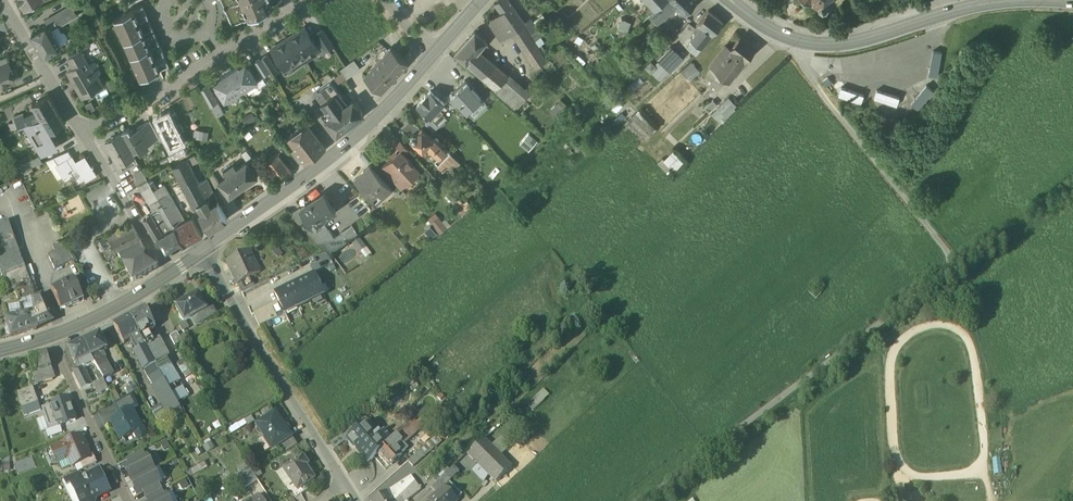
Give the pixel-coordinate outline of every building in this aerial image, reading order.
[(226,1),(222,3),(232,25),(248,18),(256,14),(258,17),(266,12),(265,10),(272,8),(268,0),(226,0),(226,1)] [(508,25),(519,18),(520,17),(508,0),(499,0),(494,4),(501,13),(499,13),(508,25)] [(656,10),(665,2),(667,0),(647,0),(653,6),(656,10)] [(661,17),(662,20),(675,9),(676,7),(669,0),(667,0),(665,2),(671,8),(661,17)] [(685,15),(697,2),(695,0),(669,0),(676,7),(675,9),(678,12),(680,10),(685,15)] [(811,0),(809,4),(811,8),(815,8),(819,6),(823,9),(825,9),(828,5),(828,2),(829,0),(810,0),(811,0)] [(671,8),(665,2),(656,10),(661,17),(671,8)] [(48,23),(51,28),(57,24),(77,13),(72,4),(44,20),(47,24),(48,23)] [(143,7),(134,11),(160,71),(169,67),(143,7)] [(649,16),(658,24),(662,20),(661,17),(656,10),(649,16)] [(697,24),(702,27),(711,35),(722,22),(708,10),(697,24)] [(140,79),(160,71),(134,11),(114,20),(140,79)] [(512,33),(535,68),(547,60),(535,42),(523,24),(519,18),(508,25),(499,13),(488,22),(500,41),(512,33)] [(542,14),(534,21),(538,26),(546,19),(542,14)] [(612,26),(618,28),(621,19),(616,17),(612,26)] [(523,24),(535,42),(542,37),(530,19),(523,24)] [(631,22),(621,19),(618,28),(618,29),(627,32),(631,22)] [(60,44),(51,28),(48,23),(47,24),(31,33),(43,54),(44,54),(60,44)] [(57,24),(51,28),(60,44),(67,40),(66,39),(67,38),(68,36),(65,31),(62,30),(62,31),(57,24)] [(701,49),(711,35),(702,27),(691,41),(692,41),(701,49)] [(294,34),(288,38),(303,62),(313,56),(309,51),(316,46),(306,30),(296,37),(294,34)] [(315,34),(326,51),(333,47),(322,30),(315,34)] [(454,53),(464,61),(476,48),(478,50),(486,41),(474,31),(454,53)] [(726,54),(737,63),(741,58),(745,61),(756,47),(740,36),(730,49),(726,54)] [(293,69),(303,62),(288,38),(281,42),(283,45),(273,52),(283,68),(290,63),(293,69)] [(701,49),(692,41),(688,46),(690,48),(689,50),(696,56),(701,49)] [(729,82),(741,66),(737,63),(726,54),(730,49),(725,46),(709,66),(729,82)] [(365,76),(381,90),(391,80),(397,79),(396,74),(407,62),(391,48),(365,76)] [(464,61),(504,97),(516,83),(478,50),(476,48),(464,61)] [(659,62),(669,71),(683,58),(673,48),(659,62)] [(74,67),(74,68),(85,61),(86,60),(80,50),(68,58),(74,67)] [(932,50),(929,74),(938,75),(942,52),(932,50)] [(267,55),(261,59),(270,72),(272,75),(277,72),(267,55)] [(263,77),(270,72),(261,59),(261,58),(253,63),(263,77)] [(340,69),(346,78),(360,68),(354,60),(340,69)] [(81,92),(84,97),(99,88),(98,86),(101,84),(96,75),(98,70),(94,62),(88,66),(85,61),(74,68),(74,67),(67,71),(75,84),(76,83),(81,92)] [(669,71),(659,62),(655,66),(658,68),(652,73),(660,81),(669,71)] [(691,62),(680,72),(687,78),(690,81),(700,72),(691,62)] [(15,81),(12,75),(13,74),(8,63),(0,67),(0,87),(15,81)] [(241,91),(244,89),(255,82),(258,80),(249,66),(248,66),(245,63),(239,67),(239,66),(238,66),(229,72),(241,91)] [(729,82),(709,66),(707,73),(703,79),(718,90),(722,85),(729,82)] [(224,102),(228,100),(238,93),(241,91),(229,72),(220,78),(219,78),(220,79),(214,83),(216,87),(215,87),(224,102)] [(828,76),(823,80),(827,85),(832,82),(828,76)] [(258,80),(255,82),(256,85),(259,89),(267,84),(263,77),(258,80)] [(457,99),(466,110),(467,109),(480,98),(465,80),(451,92),(457,99)] [(246,92),(256,85),(255,82),(244,89),(246,92)] [(330,83),(328,84),(334,94),(344,106),(348,104),(330,83)] [(504,97),(516,107),(524,98),(528,94),(516,83),(504,97)] [(322,88),(329,98),(334,94),(328,84),(322,88)] [(926,85),(911,103),(918,109),(933,90),(926,85)] [(201,90),(210,107),(217,103),(207,86),(201,90)] [(841,86),(838,95),(860,102),(863,94),(841,86)] [(314,94),(321,103),(329,98),(322,88),(314,94)] [(877,89),(874,97),(896,105),(899,96),(877,89)] [(417,106),(431,118),(440,109),(444,104),(430,91),(426,96),(425,95),(421,100),(422,100),(417,106)] [(457,99),(451,92),(447,96),(453,102),(457,99)] [(240,96),(238,93),(228,100),(230,102),(240,96)] [(338,111),(349,126),(364,115),(353,100),(348,104),(344,106),(334,94),(329,98),(338,111)] [(33,104),(38,113),(41,119),(57,110),(49,95),(33,104)] [(481,97),(480,98),(467,109),(474,118),(488,105),(481,97)] [(728,97),(717,108),(726,118),(736,109),(734,108),(737,106),(728,97)] [(325,121),(336,136),(349,127),(349,126),(338,111),(329,98),(321,103),(331,117),(325,121)] [(530,104),(524,98),(516,107),(514,109),(520,114),(530,104)] [(547,111),(560,123),(572,111),(559,98),(547,111)] [(704,108),(709,112),(717,104),(713,99),(704,108)] [(611,108),(616,112),(623,105),(618,100),(611,108)] [(210,107),(217,118),(223,114),(217,103),(210,107)] [(629,115),(636,110),(631,103),(624,108),(629,115)] [(726,118),(717,108),(711,113),(718,120),(719,119),(722,123),(726,118)] [(443,112),(440,109),(431,118),(438,125),(444,120),(446,117),(442,113),(443,112)] [(65,124),(57,110),(41,119),(37,121),(41,128),(29,135),(41,156),(56,148),(47,134),(65,124)] [(656,128),(638,110),(626,121),(644,140),(656,128)] [(615,122),(617,123),(625,116),(622,112),(617,117),(619,119),(615,122)] [(37,121),(41,119),(38,113),(25,118),(23,114),(15,117),(19,128),(37,121)] [(168,143),(180,137),(176,128),(171,117),(158,123),(159,126),(166,140),(168,143)] [(438,125),(431,118),(425,124),(432,132),(439,126),(438,125)] [(400,130),(409,139),(411,136),(413,134),(416,134),(421,130),(410,120),(400,130)] [(444,120),(438,125),(439,126),(441,128),(446,123),(444,120)] [(150,121),(139,127),(145,138),(155,132),(154,129),(150,121)] [(625,122),(621,126),(633,138),(637,135),(625,122)] [(287,139),(296,151),(309,141),(308,141),(316,135),(307,124),(287,139)] [(160,143),(166,140),(159,126),(154,129),(155,132),(158,139),(160,143)] [(182,126),(176,128),(180,137),(183,143),(189,140),(182,126)] [(158,139),(155,132),(145,138),(139,127),(130,132),(129,128),(121,133),(133,153),(134,153),(133,151),(138,148),(139,150),(140,150),(141,150),(143,150),(145,150),(146,149),(147,147),(148,146),(148,145),(149,145),(148,144),(158,139)] [(427,148),(437,158),(438,158),(447,148),(436,137),(434,139),(431,137),(432,137),(426,132),(422,129),(421,130),(416,134),(413,134),(411,136),(411,139),(411,141),(423,152),(427,148)] [(520,143),(529,150),(537,140),(529,132),(520,143)] [(105,142),(118,164),(134,155),(133,153),(121,133),(105,142)] [(326,149),(316,135),(308,141),(309,141),(296,151),(295,152),(304,165),(326,149)] [(390,155),(393,157),(401,150),(405,155),(410,150),(401,141),(391,149),(394,152),(390,155)] [(581,149),(585,154),(594,147),(590,142),(581,149)] [(460,162),(447,148),(438,158),(437,158),(434,161),(443,170),(452,161),(457,165),(460,162)] [(260,159),(278,183),(294,172),(291,168),(289,169),(273,149),(260,159)] [(243,157),(249,164),(254,160),(247,150),(241,154),(243,157)] [(399,178),(406,185),(420,172),(405,155),(401,150),(393,157),(386,163),(399,178)] [(672,169),(674,171),(684,160),(673,150),(664,159),(663,160),(672,169)] [(54,158),(58,165),(71,157),(68,151),(54,158)] [(188,159),(191,166),(193,165),(191,161),(196,159),(195,156),(188,159)] [(18,167),(21,173),(41,163),(38,157),(27,163),(18,167)] [(71,172),(78,183),(84,179),(85,182),(95,175),(92,169),(94,168),(93,166),(90,168),(84,159),(76,164),(71,157),(58,165),(56,167),(63,178),(71,172)] [(672,169),(663,160),(664,159),(662,158),(657,162),(668,174),(672,169)] [(193,208),(199,213),(217,202),(206,179),(199,182),(191,166),(188,159),(172,167),(193,208)] [(234,165),(229,168),(243,187),(252,181),(258,176),(254,171),(253,171),(246,162),(237,169),(234,165)] [(381,168),(394,182),(399,178),(386,163),(381,168)] [(355,182),(375,204),(376,203),(373,199),(387,186),(390,190),(391,189),(370,166),(363,173),(364,174),(355,182)] [(234,193),(243,187),(229,168),(223,172),(226,176),(218,182),(221,185),(225,191),(229,197),(234,194),(234,193)] [(354,181),(355,182),(364,174),(363,173),(354,181)] [(134,180),(138,186),(147,180),(144,174),(134,180)] [(208,178),(215,189),(221,185),(218,182),(213,175),(208,178)] [(399,178),(394,182),(401,190),(406,185),(399,178)] [(151,186),(147,180),(138,186),(141,191),(151,186)] [(163,185),(157,189),(154,191),(159,199),(165,195),(168,193),(163,185)] [(154,191),(151,186),(141,191),(149,204),(152,203),(159,199),(154,191)] [(373,199),(376,203),(390,190),(387,186),(373,199)] [(169,201),(165,195),(159,199),(175,227),(183,223),(172,202),(170,204),(169,201)] [(300,211),(312,228),(321,221),(335,211),(324,195),(301,210),(300,211)] [(166,223),(170,231),(175,228),(175,227),(159,199),(152,203),(154,206),(157,212),(164,224),(166,223)] [(199,213),(209,231),(227,220),(217,202),(199,213)] [(151,215),(163,235),(170,231),(166,223),(164,224),(157,212),(154,206),(151,215)] [(306,233),(312,229),(312,228),(300,211),(301,210),(300,209),(290,215),(306,233)] [(143,220),(155,240),(163,235),(151,215),(143,220)] [(175,228),(185,245),(202,235),(193,217),(183,223),(175,227),(175,228)] [(14,241),(7,221),(0,224),(0,247),(14,241)] [(306,233),(322,250),(334,241),(321,221),(312,228),(312,229),(306,233)] [(434,225),(440,233),(444,230),(438,222),(434,225)] [(108,237),(116,252),(116,251),(140,239),(134,229),(131,225),(125,228),(126,229),(122,231),(121,230),(108,237)] [(341,236),(348,246),(358,238),(350,227),(339,235),(341,236)] [(155,240),(165,257),(185,245),(175,228),(170,231),(163,235),(155,240)] [(341,236),(334,241),(322,250),(330,258),(348,246),(341,236)] [(365,259),(372,254),(360,238),(354,243),(365,259)] [(116,251),(123,263),(146,250),(140,239),(116,251)] [(14,241),(0,247),(0,273),(7,292),(13,290),(28,284),(30,284),(14,241)] [(52,246),(55,252),(66,247),(63,241),(52,246)] [(69,253),(66,247),(55,252),(48,256),(55,270),(73,261),(69,253)] [(147,249),(146,250),(123,263),(132,281),(157,267),(147,249)] [(227,262),(237,284),(238,284),(251,277),(259,272),(249,251),(227,262)] [(314,276),(289,288),(298,308),(323,296),(314,276)] [(238,284),(242,293),(255,287),(251,277),(238,284)] [(51,290),(60,311),(79,302),(78,300),(83,298),(75,279),(51,290)] [(6,335),(10,336),(36,329),(35,326),(50,320),(40,296),(33,299),(28,284),(13,290),(18,303),(2,307),(2,309),(4,318),(7,327),(5,330),(6,335)] [(285,314),(298,308),(289,288),(274,295),(278,302),(285,314)] [(191,319),(194,327),(216,315),(212,308),(206,311),(198,296),(191,300),(190,299),(182,303),(183,304),(175,309),(183,323),(186,322),(191,319)] [(253,314),(260,326),(285,314),(278,302),(253,314)] [(130,317),(140,335),(146,332),(155,327),(145,309),(130,317)] [(131,340),(134,339),(140,335),(130,317),(114,326),(124,344),(131,340)] [(190,329),(186,322),(183,323),(178,325),(182,333),(190,329)] [(146,332),(140,335),(155,365),(165,360),(168,358),(158,340),(152,343),(146,332)] [(169,336),(176,348),(183,344),(176,332),(169,336)] [(84,341),(92,356),(99,353),(106,349),(98,333),(84,341)] [(144,371),(155,365),(140,335),(134,339),(140,351),(136,352),(134,354),(143,372),(144,371)] [(134,339),(131,340),(136,352),(140,351),(134,339)] [(77,364),(79,369),(81,368),(83,367),(85,366),(82,361),(92,356),(84,341),(68,349),(76,364),(77,364)] [(27,356),(33,374),(49,369),(51,368),(46,350),(27,356)] [(100,372),(104,380),(112,376),(103,359),(98,358),(99,353),(92,356),(95,363),(100,372)] [(85,366),(83,367),(84,369),(95,363),(92,356),(82,361),(85,366)] [(165,360),(155,365),(170,392),(180,386),(165,360)] [(177,365),(183,374),(189,371),(183,361),(177,365)] [(178,405),(170,392),(155,365),(144,371),(164,406),(169,416),(181,410),(178,405)] [(74,372),(82,391),(91,387),(81,368),(79,369),(74,372)] [(33,374),(36,384),(52,379),(49,369),(33,374)] [(104,380),(100,372),(94,375),(99,382),(104,380)] [(93,385),(97,394),(108,389),(104,380),(99,382),(93,385)] [(124,389),(129,397),(131,395),(139,391),(135,383),(124,389)] [(170,392),(178,405),(188,399),(180,386),(170,392)] [(17,392),(23,408),(38,403),(33,387),(17,392)] [(544,392),(539,397),(544,403),(549,398),(544,392)] [(116,403),(122,415),(132,410),(132,411),(138,408),(131,395),(129,397),(116,403)] [(528,407),(533,413),(544,403),(539,397),(528,407)] [(56,415),(60,427),(76,421),(68,399),(52,405),(53,407),(51,408),(53,416),(56,415)] [(41,411),(38,403),(23,408),(25,416),(41,411)] [(45,418),(37,421),(41,433),(46,432),(60,427),(56,415),(53,416),(51,408),(53,407),(52,405),(41,408),(45,418)] [(157,423),(169,416),(164,406),(152,413),(157,423)] [(134,434),(138,440),(146,436),(143,429),(141,430),(132,411),(132,410),(122,415),(123,417),(112,423),(117,432),(120,431),(124,439),(134,434)] [(184,416),(181,410),(169,416),(173,422),(184,416)] [(264,437),(271,449),(278,444),(289,437),(284,428),(282,429),(278,422),(279,421),(274,412),(256,424),(264,437)] [(362,415),(350,426),(355,431),(367,420),(362,415)] [(408,425),(416,434),(423,429),(415,419),(408,425)] [(369,461),(377,454),(385,447),(384,447),(377,438),(381,435),(380,433),(379,432),(378,433),(375,436),(371,431),(374,428),(367,420),(355,431),(347,438),(347,439),(354,447),(355,446),(369,461)] [(340,435),(345,441),(347,439),(347,438),(355,431),(350,426),(350,425),(339,435),(340,435)] [(384,447),(385,447),(377,454),(389,467),(391,465),(391,466),(392,465),(402,456),(402,455),(400,454),(400,453),(396,448),(402,443),(404,445),(416,434),(408,425),(393,439),(384,447)] [(46,432),(48,439),(63,434),(60,427),(46,432)] [(384,429),(380,433),(381,435),(377,438),(384,447),(393,439),(384,429)] [(334,448),(345,441),(340,435),(330,443),(334,448)] [(291,436),(289,437),(278,444),(284,453),(296,445),(291,436)] [(72,467),(72,468),(81,465),(92,460),(91,459),(81,437),(52,450),(58,464),(68,459),(72,467)] [(265,453),(271,449),(264,437),(258,441),(265,453)] [(491,448),(499,457),(509,446),(501,438),(491,448)] [(489,477),(496,484),(511,469),(499,457),(491,448),(483,440),(468,455),(478,466),(489,477)] [(211,443),(202,448),(206,455),(215,450),(211,443)] [(402,447),(404,445),(402,443),(396,448),(400,453),(400,454),(402,455),(406,451),(402,447)] [(407,462),(412,467),(427,453),(426,452),(424,449),(423,447),(407,462)] [(205,455),(201,448),(193,453),(197,459),(205,455)] [(127,460),(130,466),(146,458),(143,452),(141,453),(127,460)] [(300,479),(305,486),(315,480),(306,467),(308,465),(303,456),(283,469),(293,484),(300,479)] [(124,468),(131,482),(154,471),(147,457),(146,458),(130,466),(124,468)] [(1001,457),(992,458),(994,476),(1003,475),(1001,457)] [(81,465),(84,471),(96,465),(93,458),(91,459),(92,460),(81,465)] [(444,465),(447,468),(452,464),(446,458),(441,462),(444,465)] [(62,472),(72,467),(68,459),(58,464),(62,472)] [(9,463),(1,464),(1,473),(10,472),(9,463)] [(185,474),(188,479),(207,467),(205,463),(185,474)] [(240,475),(248,469),(250,468),(246,463),(236,469),(240,475)] [(444,465),(431,478),(436,483),(449,471),(447,468),(444,465)] [(484,484),(489,477),(478,466),(472,472),(484,484)] [(453,467),(445,476),(451,482),(459,474),(453,467)] [(154,471),(160,484),(166,481),(160,468),(154,471)] [(237,477),(244,489),(256,481),(248,469),(240,475),(237,477)] [(285,489),(293,484),(283,469),(276,474),(285,489)] [(110,493),(100,471),(81,480),(71,485),(71,486),(79,500),(93,500),(110,493)] [(160,484),(154,471),(131,482),(138,496),(143,493),(159,485),(160,484)] [(64,482),(67,488),(71,486),(71,485),(81,480),(78,473),(63,480),(64,482)] [(444,475),(431,489),(436,495),(443,488),(444,488),(449,484),(451,482),(445,476),(444,475)] [(297,491),(300,495),(307,490),(305,486),(300,479),(293,484),(297,491)] [(411,479),(406,482),(410,487),(414,483),(411,479)] [(71,486),(67,488),(64,482),(62,483),(71,500),(79,500),(71,486)] [(393,500),(396,500),(410,487),(406,482),(388,493),(393,500)] [(410,487),(396,500),(406,500),(420,490),(414,483),(410,487)] [(444,488),(456,500),(457,500),(462,497),(449,484),(444,488)] [(143,493),(146,499),(162,491),(159,485),(143,493)] [(430,500),(456,500),(444,488),(443,488),(436,495),(430,500)] [(162,491),(146,499),(147,500),(156,500),(165,497),(162,491)]
